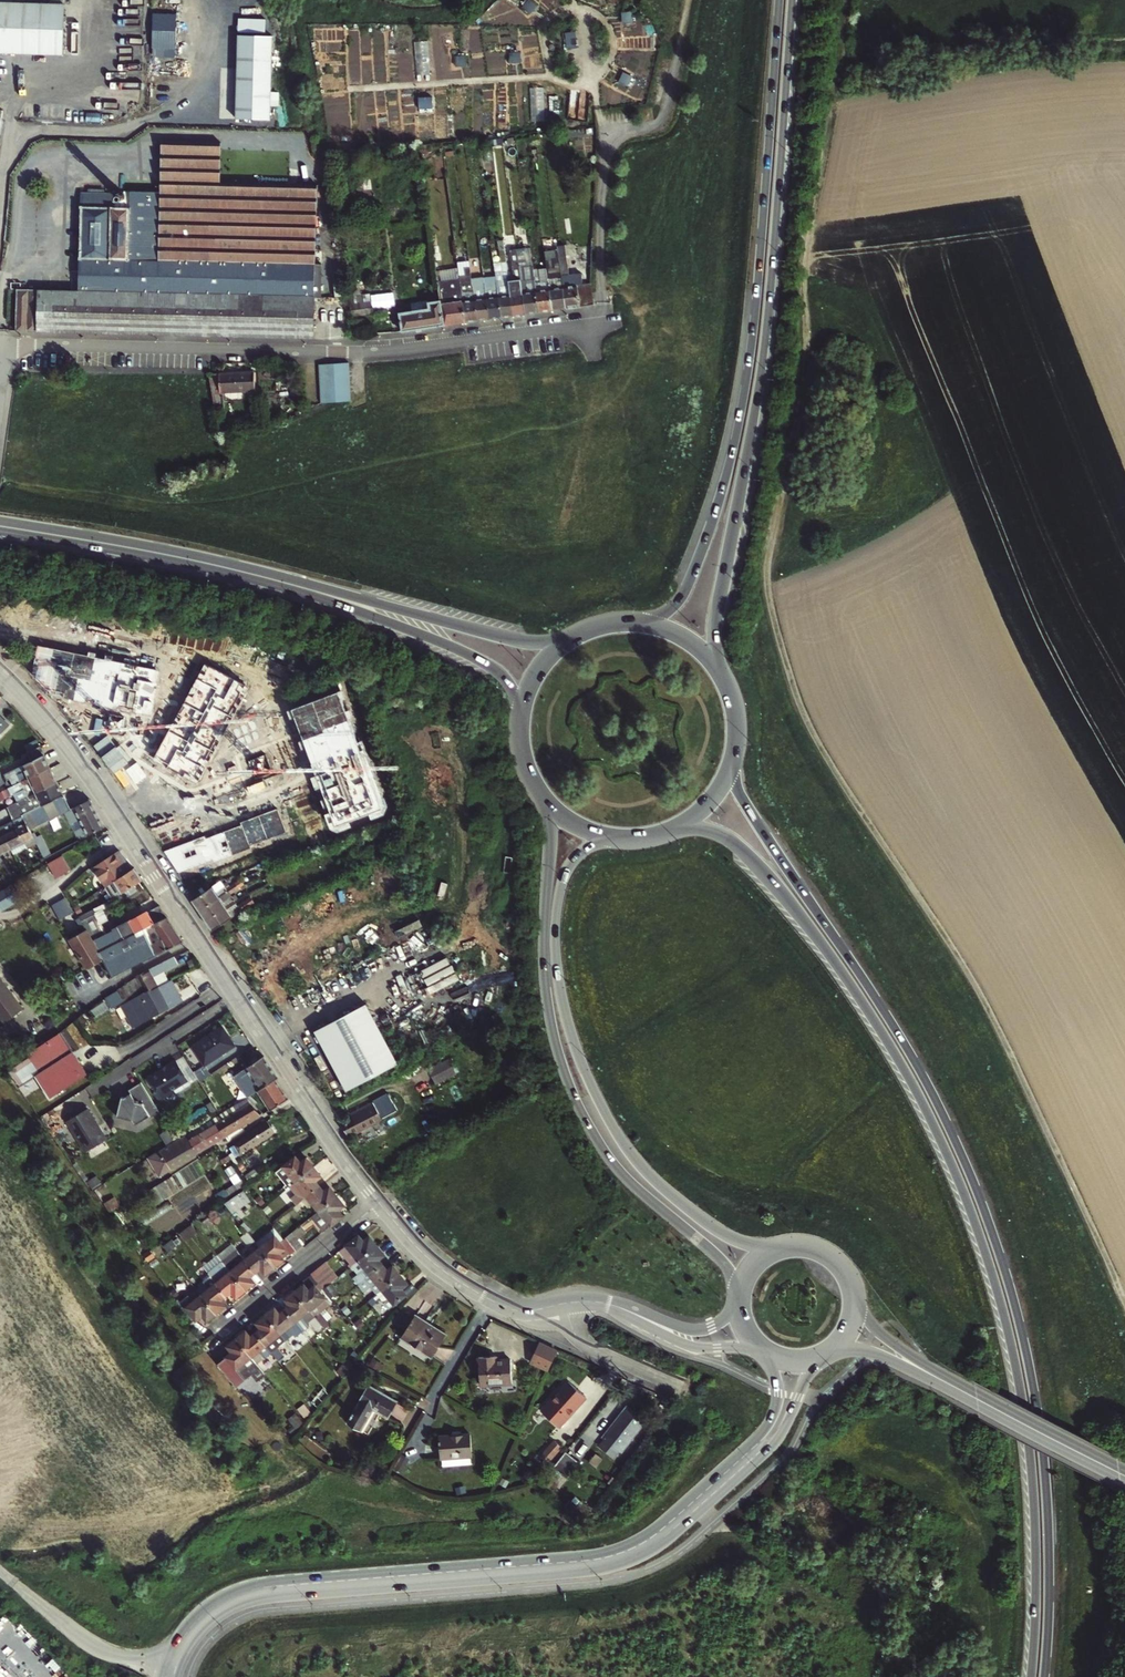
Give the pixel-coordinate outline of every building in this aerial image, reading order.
[(2,51),(70,53),(72,0),(53,0),(41,0),(4,0),(2,51)] [(180,56),(181,12),(157,11),(156,55),(180,56)] [(570,47),(580,46),(578,30),(569,31),(570,47)] [(240,117),(277,118),(279,33),(242,32),(240,117)] [(429,39),(416,40),(417,74),(431,73),(429,39)] [(531,87),(532,119),(546,119),(545,86),(531,87)] [(80,290),(315,297),(315,287),(321,287),(321,274),(315,274),(315,264),(317,185),(255,183),(235,182),(236,170),(221,170),(221,143),(163,141),(162,192),(131,192),(131,207),(118,206),(82,205),(80,290)] [(129,197),(130,195),(129,193),(128,191),(126,190),(124,189),(122,190),(120,191),(119,193),(119,195),(119,197),(120,199),(122,200),(124,200),(126,200),(128,199),(129,197)] [(82,205),(118,206),(118,192),(83,192),(82,205)] [(563,280),(567,309),(596,305),(592,283),(584,284),(583,274),(568,276),(566,262),(560,263),(563,280)] [(526,315),(539,313),(536,291),(535,284),(534,279),(532,266),(519,268),(526,315)] [(526,315),(519,268),(513,269),(515,280),(516,280),(516,286),(514,286),(516,294),(510,295),(513,317),(526,315)] [(553,311),(567,309),(563,280),(557,281),(556,274),(548,275),(550,289),(553,311)] [(368,282),(348,285),(353,316),(373,313),(368,282)] [(441,302),(445,326),(465,324),(461,293),(460,283),(439,285),(441,302)] [(486,298),(489,320),(501,319),(498,297),(497,289),(496,283),(492,283),(493,289),(491,289),(493,297),(486,298)] [(484,284),(473,286),(477,322),(489,320),(486,298),(484,284)] [(477,322),(473,286),(469,286),(469,292),(461,293),(465,324),(477,322)] [(17,289),(17,331),(153,334),(314,338),(315,297),(80,290),(17,289)] [(536,291),(539,313),(553,311),(550,289),(536,291)] [(510,295),(498,297),(501,319),(513,317),(510,295)] [(402,332),(445,326),(441,302),(428,303),(429,310),(400,314),(402,332)] [(320,379),(321,387),(321,394),(321,401),(335,401),(350,400),(350,393),(350,386),(349,379),(349,371),(349,363),(334,364),(320,364),(320,372),(320,379)] [(209,374),(214,393),(219,409),(224,409),(223,392),(226,392),(250,390),(256,390),(255,372),(209,374)] [(260,403),(260,394),(251,394),(252,400),(250,400),(250,404),(260,403)] [(146,765),(134,770),(145,795),(298,725),(269,665),(171,709),(191,752),(185,754),(188,760),(151,777),(146,765)] [(112,701),(121,696),(111,677),(101,682),(112,701)] [(121,705),(106,712),(129,761),(142,755),(144,755),(132,729),(161,715),(151,696),(123,710),(121,705)] [(9,726),(0,717),(0,736),(9,726)] [(26,754),(31,762),(44,756),(39,747),(26,754)] [(129,761),(134,770),(146,765),(142,755),(129,761)] [(0,777),(0,778),(6,790),(10,788),(7,780),(17,776),(21,783),(50,769),(44,756),(31,762),(0,777)] [(21,783),(10,788),(6,790),(3,792),(6,799),(12,797),(11,795),(24,789),(28,797),(57,783),(50,769),(21,783)] [(24,815),(63,795),(64,795),(57,783),(28,797),(15,803),(9,806),(2,810),(4,815),(12,812),(12,811),(20,807),(24,815)] [(70,810),(63,795),(24,815),(22,816),(22,817),(29,831),(70,810)] [(89,801),(70,810),(72,815),(75,814),(88,837),(104,828),(89,801)] [(22,817),(13,821),(24,843),(31,840),(33,839),(29,831),(22,817)] [(11,850),(21,845),(24,843),(13,821),(0,828),(0,832),(1,834),(3,833),(11,850)] [(2,854),(11,850),(3,833),(1,834),(0,832),(0,855),(2,854)] [(47,865),(51,871),(61,865),(57,858),(47,864),(47,865)] [(107,871),(113,882),(129,872),(123,861),(107,871)] [(113,882),(104,888),(112,900),(115,899),(142,881),(134,869),(129,872),(113,882)] [(107,871),(97,877),(104,888),(113,882),(107,871)] [(198,897),(212,887),(207,881),(193,890),(198,897)] [(200,910),(220,897),(228,891),(237,886),(235,883),(227,888),(223,882),(213,886),(212,887),(198,897),(195,898),(193,900),(200,910)] [(7,887),(2,890),(0,891),(0,908),(1,910),(16,902),(7,887)] [(16,902),(17,901),(14,897),(8,887),(7,887),(16,902)] [(200,910),(206,919),(227,906),(235,900),(246,894),(242,889),(223,901),(220,897),(200,910)] [(55,902),(62,917),(76,911),(69,896),(55,902)] [(214,931),(215,930),(255,903),(252,897),(239,906),(231,911),(227,906),(206,919),(214,931)] [(227,906),(231,911),(239,906),(235,900),(227,906)] [(261,903),(247,912),(249,914),(263,906),(261,903)] [(114,945),(144,930),(149,927),(153,925),(167,918),(160,907),(119,928),(120,930),(105,938),(99,924),(87,930),(86,930),(95,944),(99,951),(107,948),(114,945)] [(87,930),(99,924),(91,910),(79,916),(87,930)] [(152,945),(157,954),(183,941),(167,918),(153,925),(149,927),(144,930),(149,938),(152,945)] [(103,961),(112,977),(116,975),(157,954),(152,945),(149,938),(144,930),(114,945),(107,948),(99,951),(95,944),(86,930),(71,939),(89,968),(103,961)] [(71,939),(70,940),(88,969),(89,968),(71,939)] [(177,964),(173,957),(137,976),(138,978),(135,980),(145,996),(160,988),(170,982),(163,971),(177,964)] [(172,1008),(160,988),(145,996),(135,980),(125,987),(134,1002),(124,1008),(130,1018),(135,1015),(139,1022),(150,1016),(152,1019),(172,1008)] [(7,1014),(18,1006),(0,981),(0,1004),(7,1014)] [(367,1005),(316,1031),(346,1091),(397,1065),(367,1005)] [(135,1015),(130,1018),(134,1025),(139,1022),(135,1015)] [(193,1046),(206,1066),(236,1046),(223,1027),(193,1046)] [(86,1074),(59,1033),(8,1072),(34,1109),(48,1100),(49,1101),(86,1074)] [(431,1067),(439,1083),(460,1073),(452,1056),(431,1067)] [(185,1057),(178,1061),(192,1085),(199,1080),(195,1073),(185,1057)] [(251,1075),(260,1090),(275,1080),(276,1080),(279,1078),(264,1057),(262,1058),(235,1076),(239,1083),(251,1075)] [(162,1071),(149,1079),(162,1100),(176,1092),(179,1092),(192,1085),(178,1061),(168,1067),(169,1069),(163,1072),(162,1071)] [(206,1066),(195,1073),(199,1080),(200,1082),(211,1074),(206,1066)] [(251,1075),(239,1083),(248,1097),(251,1095),(258,1091),(260,1090),(251,1075)] [(260,1090),(258,1091),(271,1110),(289,1099),(276,1080),(275,1080),(260,1090)] [(131,1093),(125,1097),(122,1097),(121,1101),(120,1101),(117,1113),(118,1113),(118,1116),(133,1120),(136,1125),(150,1116),(151,1117),(160,1112),(142,1082),(129,1090),(131,1093)] [(251,1095),(248,1097),(255,1104),(258,1102),(251,1095)] [(392,1107),(387,1096),(350,1114),(352,1120),(341,1126),(348,1136),(385,1117),(382,1112),(392,1107)] [(241,1127),(261,1115),(249,1102),(232,1113),(241,1127)] [(88,1108),(67,1121),(78,1139),(79,1138),(87,1151),(107,1138),(88,1108)] [(220,1115),(213,1119),(216,1123),(232,1113),(230,1109),(220,1115)] [(225,1137),(241,1127),(232,1113),(216,1123),(225,1137)] [(213,1119),(187,1135),(189,1139),(216,1123),(213,1119)] [(246,1136),(247,1137),(235,1145),(241,1153),(242,1154),(275,1132),(267,1121),(246,1136)] [(216,1123),(189,1139),(198,1153),(225,1137),(216,1123)] [(170,1171),(198,1153),(189,1139),(187,1135),(183,1136),(178,1139),(177,1140),(144,1160),(156,1179),(167,1172),(168,1174),(171,1173),(170,1171)] [(230,1155),(221,1160),(224,1164),(232,1159),(230,1155)] [(292,1181),(293,1183),(314,1167),(307,1158),(301,1163),(297,1156),(285,1166),(295,1179),(292,1181)] [(321,1176),(314,1167),(293,1183),(288,1187),(300,1202),(309,1196),(320,1186),(315,1180),(321,1176)] [(316,1210),(317,1212),(338,1196),(330,1187),(324,1191),(320,1186),(309,1196),(318,1208),(316,1210)] [(244,1188),(224,1201),(230,1210),(250,1196),(244,1188)] [(338,1196),(317,1212),(315,1214),(326,1229),(343,1215),(339,1210),(345,1205),(338,1196)] [(287,1237),(296,1248),(303,1243),(298,1237),(307,1231),(302,1225),(287,1237)] [(246,1259),(256,1272),(261,1267),(265,1272),(275,1265),(261,1248),(258,1245),(255,1240),(244,1227),(243,1226),(238,1230),(250,1244),(251,1243),(254,1248),(256,1247),(258,1250),(246,1259)] [(351,1266),(353,1265),(377,1245),(371,1237),(365,1241),(360,1234),(341,1249),(351,1260),(348,1263),(351,1266)] [(261,1248),(275,1265),(284,1258),(279,1253),(286,1248),(290,1253),(293,1251),(284,1239),(281,1241),(276,1236),(263,1246),(261,1248)] [(287,1237),(284,1239),(293,1251),(296,1248),(287,1237)] [(355,1281),(359,1285),(373,1274),(384,1265),(379,1259),(385,1254),(377,1245),(353,1265),(362,1276),(355,1281)] [(224,1249),(218,1254),(224,1261),(232,1271),(235,1269),(229,1261),(232,1259),(224,1249)] [(235,1269),(232,1271),(245,1288),(254,1281),(250,1276),(256,1272),(246,1259),(235,1269)] [(211,1275),(226,1294),(233,1290),(237,1295),(245,1288),(232,1271),(224,1261),(209,1272),(211,1275)] [(326,1261),(311,1273),(312,1274),(321,1285),(322,1286),(323,1288),(331,1283),(339,1276),(326,1261)] [(380,1288),(381,1291),(401,1275),(394,1266),(388,1270),(384,1265),(373,1274),(383,1286),(380,1288)] [(324,1326),(329,1332),(334,1328),(321,1312),(330,1304),(325,1297),(319,1289),(322,1286),(321,1285),(312,1274),(305,1280),(308,1284),(306,1285),(305,1284),(296,1291),(324,1326)] [(203,1294),(216,1311),(225,1304),(221,1299),(226,1294),(211,1275),(203,1280),(210,1288),(203,1294)] [(405,1295),(407,1299),(415,1289),(411,1285),(405,1291),(402,1288),(408,1284),(401,1275),(381,1291),(377,1294),(376,1295),(387,1309),(405,1295)] [(338,1292),(331,1283),(323,1288),(331,1297),(338,1292)] [(181,1301),(177,1305),(191,1323),(202,1314),(206,1319),(216,1311),(203,1294),(197,1287),(181,1300),(181,1301)] [(367,1295),(371,1299),(376,1295),(377,1294),(374,1290),(367,1295)] [(324,1326),(296,1291),(287,1298),(291,1304),(285,1309),(295,1321),(308,1311),(313,1318),(310,1320),(318,1330),(324,1326)] [(276,1308),(267,1315),(295,1349),(300,1345),(292,1335),(289,1338),(284,1330),(291,1324),(299,1334),(303,1331),(295,1321),(285,1309),(280,1313),(276,1308)] [(432,1356),(445,1334),(408,1311),(400,1324),(407,1329),(401,1337),(432,1356)] [(295,1349),(267,1315),(258,1322),(262,1327),(256,1332),(272,1351),(282,1343),(289,1353),(295,1349)] [(272,1351),(256,1332),(251,1336),(247,1331),(238,1338),(252,1356),(259,1350),(265,1358),(273,1352),(272,1351)] [(252,1356),(238,1338),(229,1345),(233,1350),(219,1361),(234,1377),(241,1372),(238,1367),(250,1357),(252,1361),(251,1362),(254,1366),(252,1367),(260,1377),(265,1373),(252,1356)] [(555,1352),(537,1344),(530,1360),(537,1363),(535,1366),(547,1371),(555,1352)] [(496,1354),(478,1356),(480,1383),(512,1380),(510,1357),(497,1358),(496,1354)] [(338,1370),(343,1377),(349,1369),(354,1363),(349,1358),(338,1370)] [(569,1382),(543,1411),(558,1425),(585,1397),(569,1382)] [(348,1420),(362,1428),(375,1408),(388,1416),(398,1400),(371,1384),(348,1420)] [(648,1422),(629,1406),(609,1431),(627,1446),(648,1422)] [(472,1432),(439,1434),(441,1456),(453,1455),(473,1453),(472,1432)] [(548,1461),(562,1446),(555,1440),(540,1455),(548,1461)] [(577,1461),(564,1451),(552,1465),(565,1476),(577,1461)] [(473,1453),(453,1455),(454,1463),(473,1462),(473,1453)]
